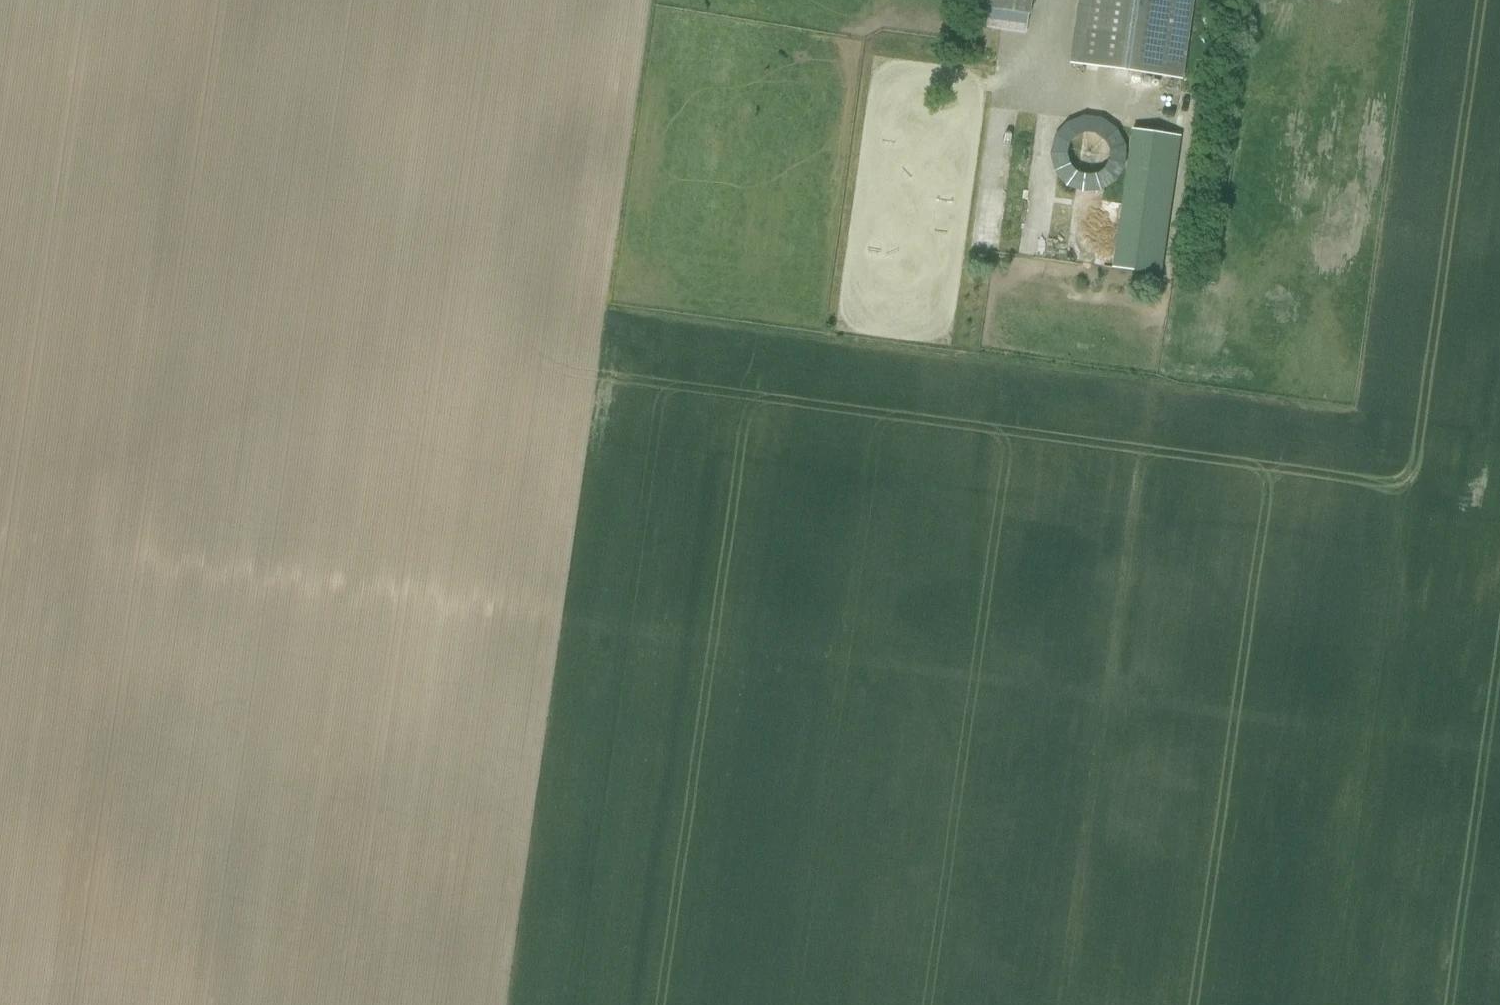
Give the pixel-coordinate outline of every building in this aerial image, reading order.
[(981,8),(1028,14),(1030,0),(982,0),(981,8)] [(1069,63),(1181,79),(1192,0),(1078,0),(1069,63)] [(1024,25),(1026,14),(981,8),(980,18),(1024,25)] [(1110,254),(1140,255),(1141,216),(1112,215),(1110,254)]
